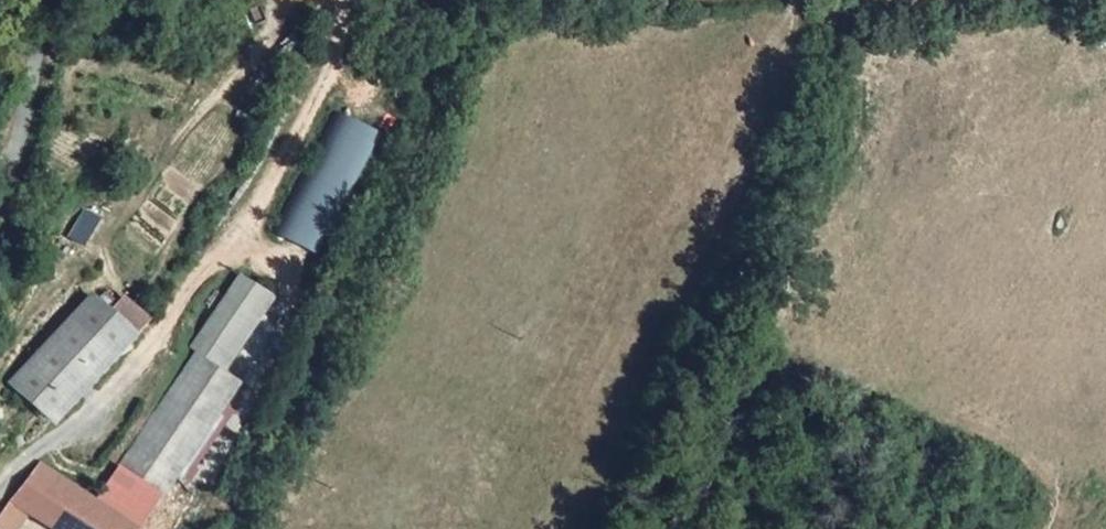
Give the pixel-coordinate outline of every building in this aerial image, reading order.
[(390,138),(347,111),(270,231),(313,258),(390,138)] [(197,352),(117,471),(161,501),(242,381),(226,371),(274,298),(241,276),(193,350),(197,352)] [(96,377),(134,336),(133,335),(109,310),(91,292),(10,377),(53,420),(65,408),(96,377)] [(124,296),(109,310),(133,335),(148,320),(124,296)] [(6,494),(24,505),(62,528),(65,528),(140,528),(161,501),(117,471),(99,499),(32,460),(6,494)] [(24,505),(6,494),(0,503),(0,507),(16,516),(24,505)] [(0,507),(0,522),(7,526),(16,516),(0,507)]
